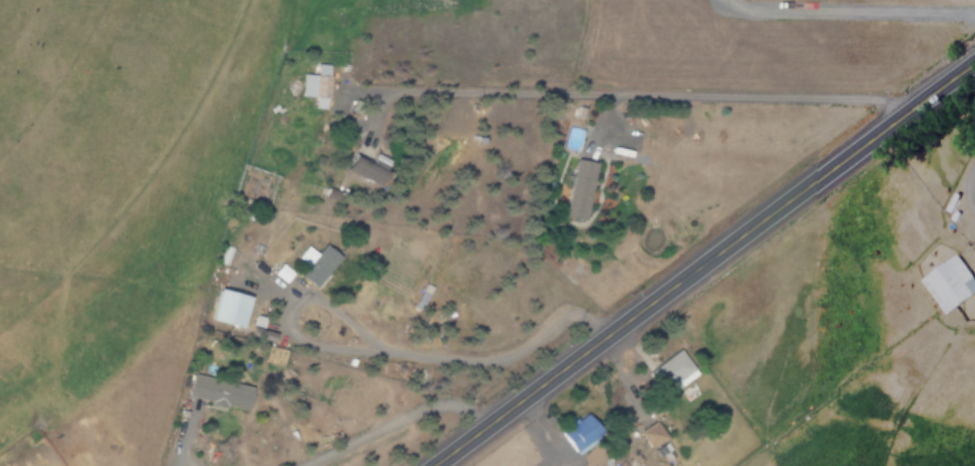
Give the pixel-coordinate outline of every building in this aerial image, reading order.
[(309,96),(325,97),(326,75),(311,74),(309,96)] [(372,184),(382,169),(353,150),(343,165),(372,184)] [(595,162),(574,158),(563,215),(584,219),(595,162)] [(313,253),(305,246),(295,257),(304,264),(295,275),(311,288),(337,257),(321,244),(313,253)] [(943,313),(974,290),(974,282),(954,253),(919,279),(943,313)] [(272,272),(284,282),(292,273),(280,263),(272,272)] [(246,296),(215,287),(206,319),(237,327),(246,296)] [(646,372),(664,397),(696,373),(678,348),(646,372)] [(243,409),(248,385),(190,374),(185,398),(243,409)] [(560,431),(575,453),(602,434),(586,412),(560,431)]
